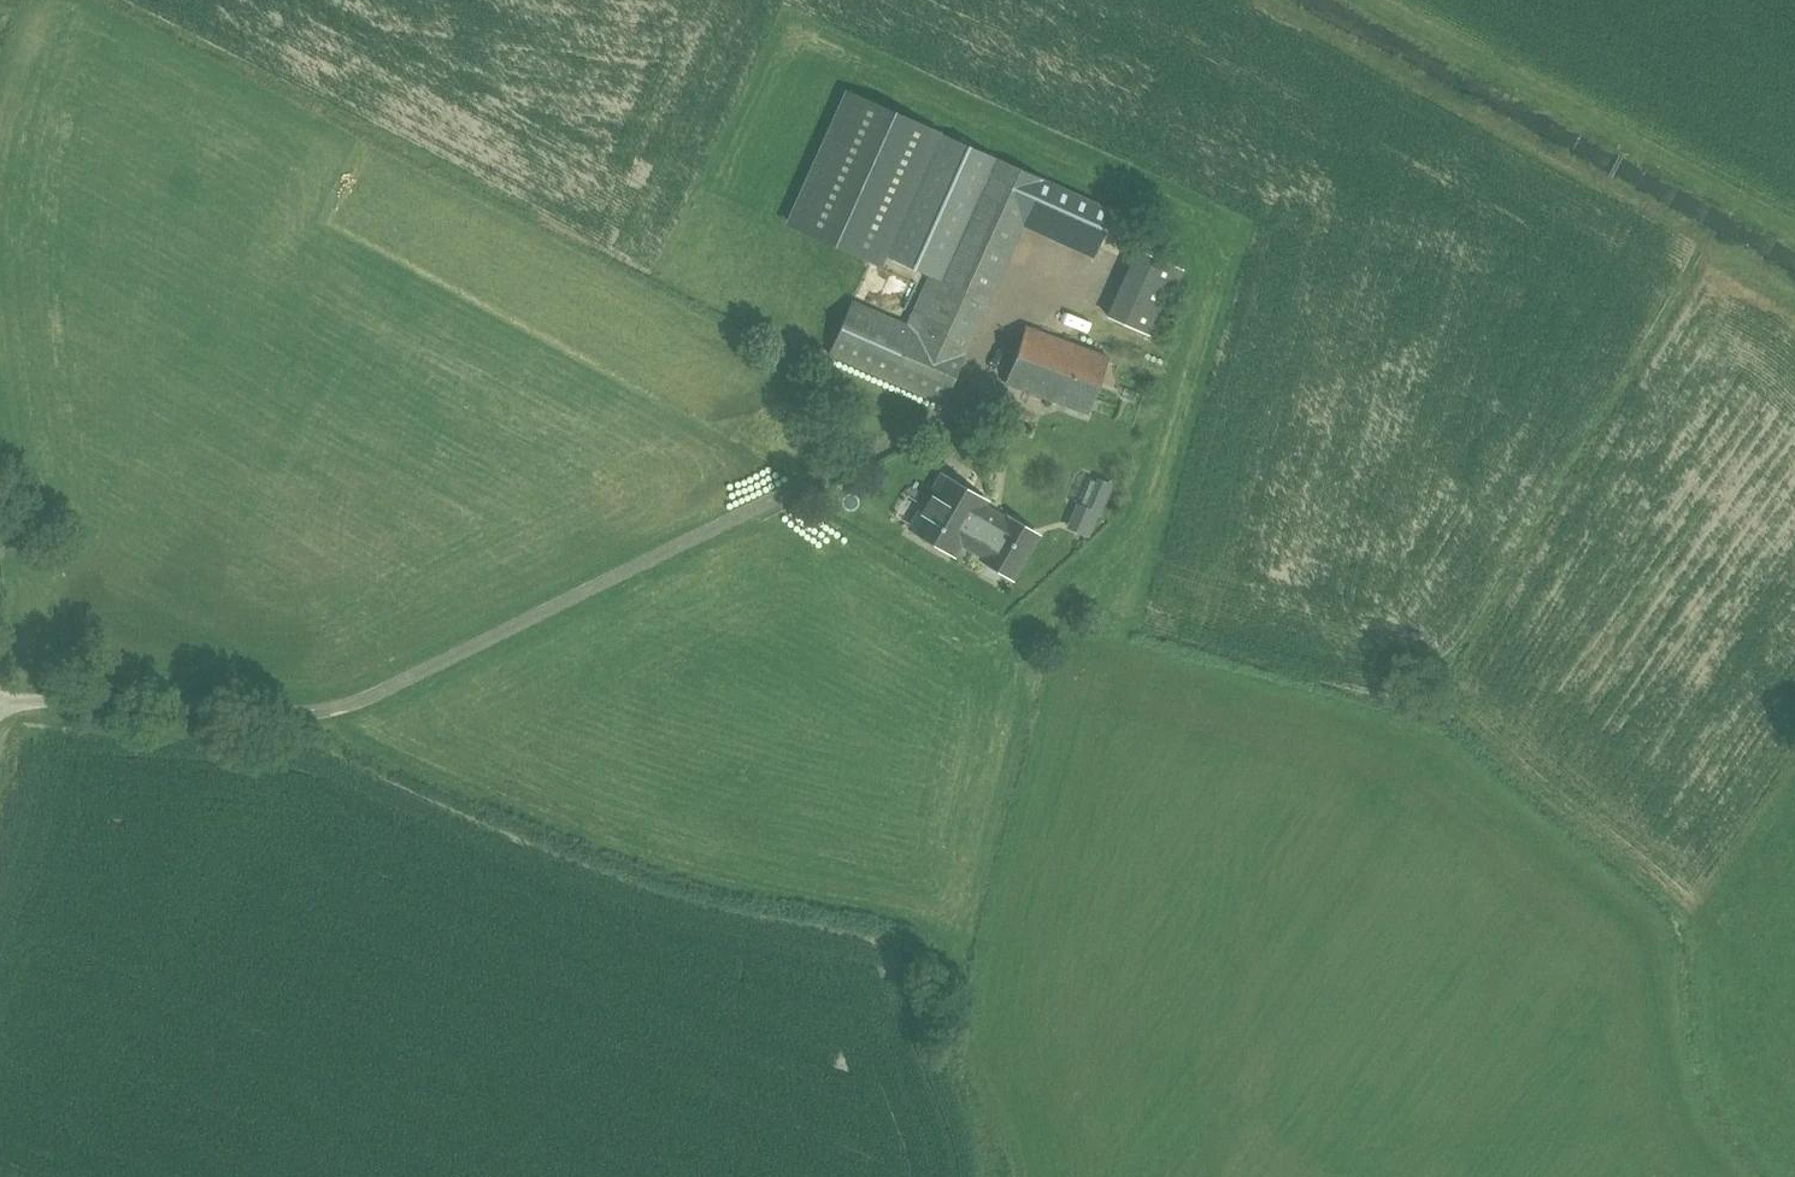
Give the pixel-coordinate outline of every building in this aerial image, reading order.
[(831,355),(853,364),(853,365),(945,403),(1024,228),(1093,259),(1115,212),(1046,180),(939,132),(845,88),(785,223),(882,267),(887,255),(929,274),(907,324),(877,310),(876,311),(854,302),(831,355)] [(1183,270),(1139,250),(1110,316),(1154,336),(1183,270)] [(1089,413),(1110,357),(1028,327),(1007,383),(1089,413)] [(987,501),(943,475),(912,528),(955,554),(962,542),(984,556),(982,559),(1013,578),(1039,535),(1008,516),(1006,519),(984,506),(987,501)]
